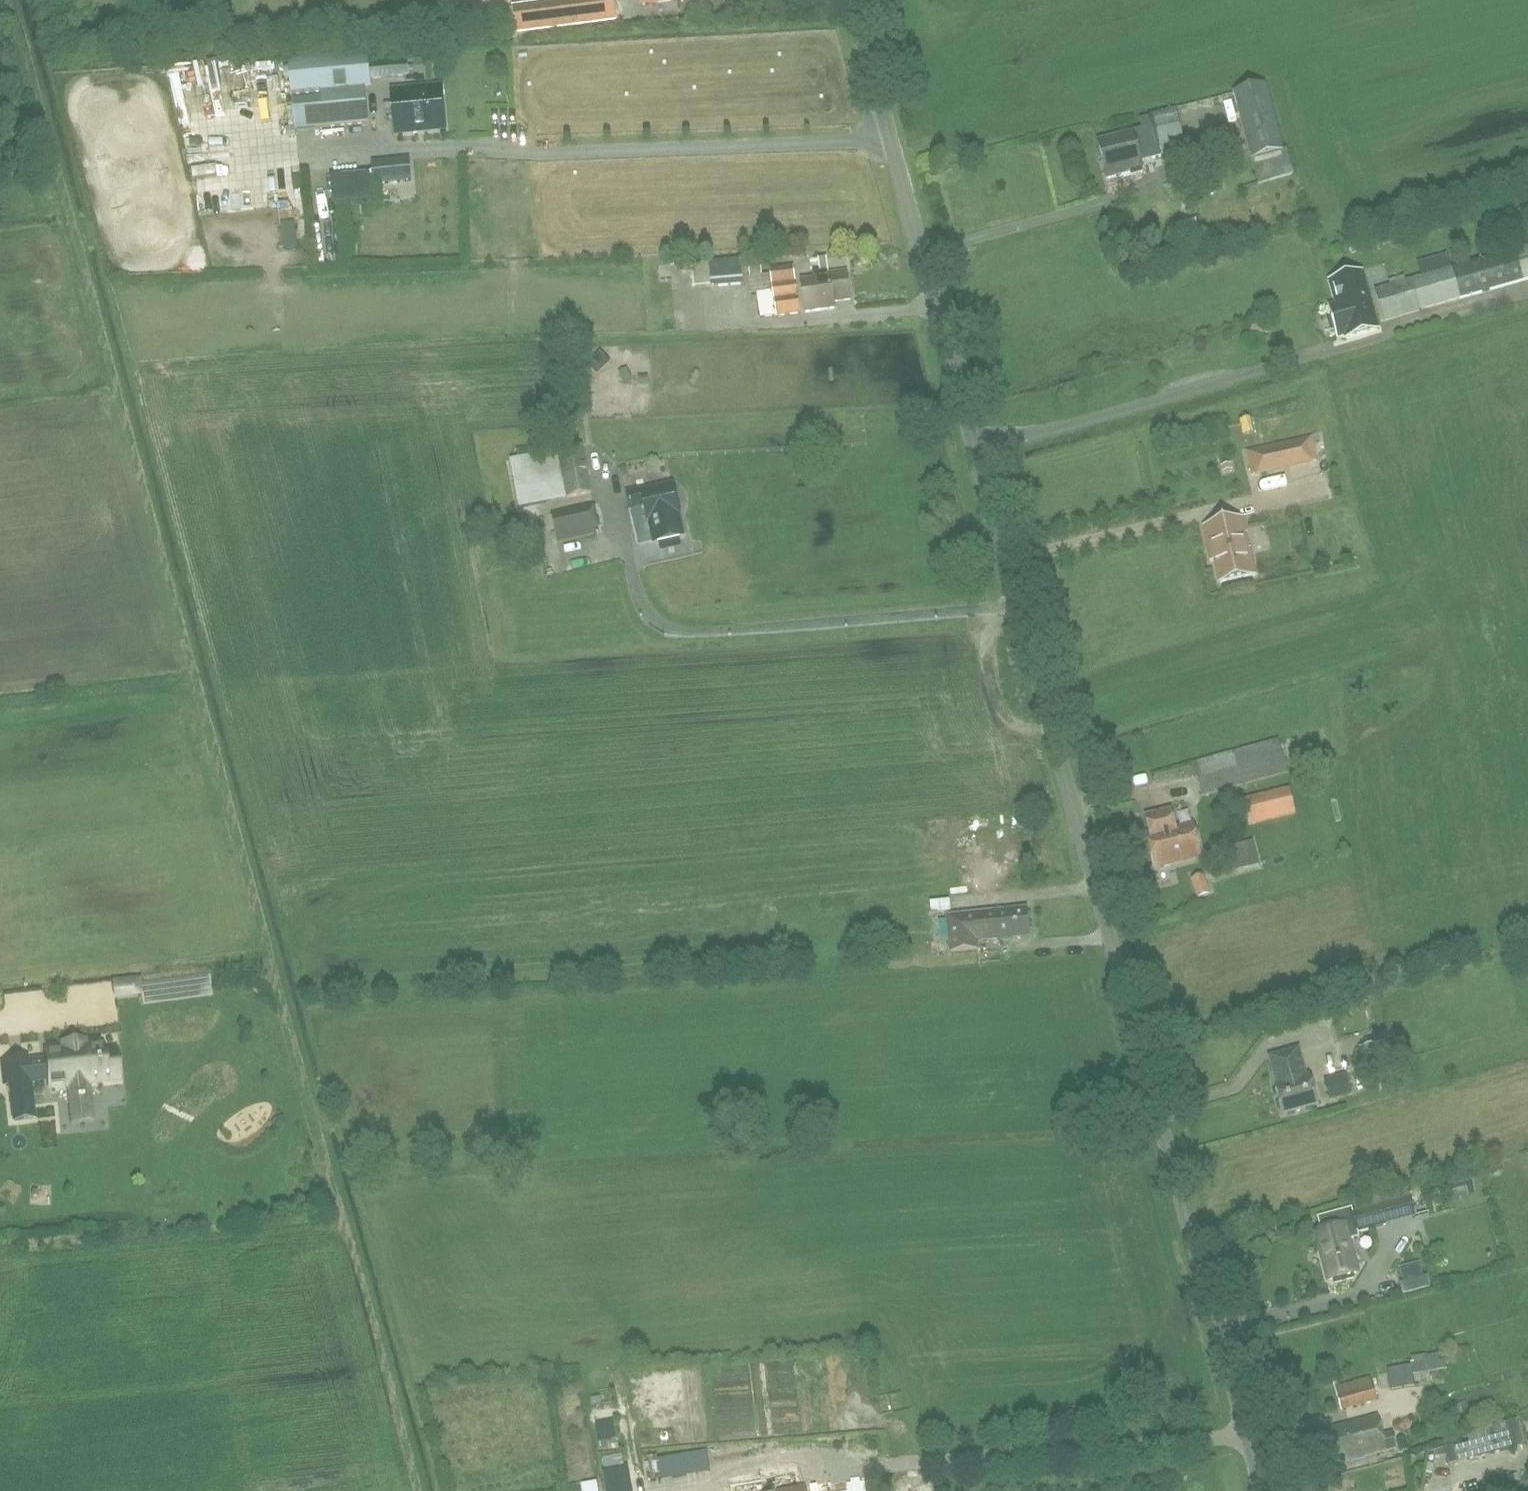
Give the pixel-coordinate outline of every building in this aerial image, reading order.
[(516,33),(615,21),(613,0),(572,0),(513,8),(516,33)] [(368,62),(367,55),(319,58),(289,60),(291,95),(322,92),(323,101),(292,104),(295,130),(325,127),(367,124),(362,80),(370,80),(368,62)] [(407,59),(368,62),(370,80),(409,76),(407,59)] [(250,98),(264,94),(261,81),(246,85),(250,98)] [(1251,160),(1282,151),(1264,86),(1234,94),(1251,160)] [(397,133),(444,129),(441,87),(393,92),(397,133)] [(1140,120),(1142,130),(1098,141),(1107,179),(1130,173),(1131,176),(1142,173),(1142,170),(1143,170),(1141,162),(1161,157),(1160,154),(1184,147),(1175,109),(1148,116),(1148,118),(1140,120)] [(374,184),(411,180),(408,158),(372,161),(374,184)] [(253,169),(254,185),(287,183),(286,167),(253,169)] [(334,196),(359,193),(357,173),(332,175),(334,196)] [(1460,299),(1527,279),(1527,247),(1451,269),(1373,292),(1381,321),(1460,299)] [(818,259),(820,275),(813,276),(814,279),(801,281),(806,313),(834,309),(833,302),(850,300),(846,271),(828,274),(826,258),(818,259)] [(693,289),(712,287),(743,285),(741,260),(691,263),(693,289)] [(750,277),(763,276),(761,263),(748,264),(750,277)] [(776,317),(800,314),(793,266),(770,269),(770,275),(776,315),(776,317)] [(1345,335),(1346,338),(1377,330),(1361,273),(1330,282),(1337,306),(1329,308),(1338,337),(1345,335)] [(752,294),(757,293),(760,317),(776,315),(770,275),(763,276),(750,277),(752,294)] [(1311,437),(1246,451),(1251,476),(1316,462),(1311,437)] [(519,509),(566,499),(592,493),(581,445),(556,449),(556,450),(509,460),(519,509)] [(682,537),(681,532),(677,514),(679,514),(672,486),(642,493),(642,491),(627,494),(631,508),(644,505),(648,521),(649,520),(654,543),(682,537)] [(558,542),(598,532),(593,504),(551,513),(558,542)] [(1202,527),(1209,563),(1213,562),(1218,584),(1256,576),(1251,548),(1249,549),(1246,533),(1247,533),(1244,518),(1202,527)] [(1278,739),(1193,763),(1202,796),(1287,773),(1278,739)] [(1249,826),(1295,813),(1288,788),(1242,799),(1249,826)] [(1154,869),(1155,869),(1202,857),(1193,823),(1175,827),(1171,811),(1145,817),(1149,833),(1145,834),(1154,869)] [(1001,822),(1001,832),(1019,833),(1019,823),(1001,822)] [(1238,871),(1251,868),(1254,877),(1283,868),(1280,859),(1273,861),(1266,837),(1231,847),(1238,871)] [(989,890),(1002,876),(990,865),(977,878),(989,890)] [(1196,897),(1209,893),(1203,875),(1191,879),(1196,897)] [(943,918),(944,922),(947,954),(980,951),(979,941),(1029,936),(1027,909),(943,918)] [(115,988),(119,987),(120,997),(140,994),(139,980),(114,983),(115,988)] [(1366,1075),(1370,1074),(1390,1069),(1389,1066),(1406,1061),(1401,1041),(1384,1046),(1383,1045),(1360,1051),(1366,1075)] [(112,1052),(103,1053),(102,1046),(85,1048),(85,1046),(63,1048),(64,1050),(46,1052),(50,1088),(69,1086),(71,1102),(73,1123),(90,1122),(88,1100),(86,1084),(115,1081),(112,1052)] [(1310,1076),(1305,1077),(1297,1050),(1270,1057),(1277,1085),(1275,1085),(1283,1115),(1318,1105),(1310,1076)] [(28,1063),(27,1059),(2,1061),(5,1085),(10,1085),(14,1121),(23,1120),(33,1119),(29,1083),(44,1081),(42,1061),(28,1063)] [(1465,1187),(1467,1194),(1475,1192),(1470,1174),(1446,1180),(1449,1192),(1465,1187)] [(1356,1214),(1351,1215),(1351,1213),(1342,1216),(1348,1240),(1357,1238),(1356,1234),(1387,1227),(1386,1224),(1381,1205),(1404,1199),(1401,1189),(1353,1202),(1356,1214)] [(1322,1231),(1316,1232),(1329,1281),(1357,1273),(1348,1240),(1342,1216),(1341,1214),(1319,1219),(1322,1231)] [(1421,1390),(1420,1367),(1392,1368),(1393,1391),(1421,1390)] [(1341,1412),(1377,1402),(1370,1378),(1334,1388),(1341,1412)] [(1334,1465),(1396,1448),(1393,1434),(1383,1437),(1378,1417),(1325,1430),(1334,1465)] [(1466,1434),(1468,1442),(1450,1447),(1455,1464),(1474,1458),(1474,1459),(1522,1446),(1514,1420),(1466,1434)] [(1399,1452),(1408,1449),(1405,1438),(1396,1440),(1399,1452)] [(711,1472),(707,1452),(670,1459),(673,1479),(711,1472)] [(727,1485),(728,1490),(805,1490),(805,1488),(795,1489),(793,1476),(793,1474),(775,1477),(776,1479),(770,1480),(770,1478),(763,1479),(727,1485)]
